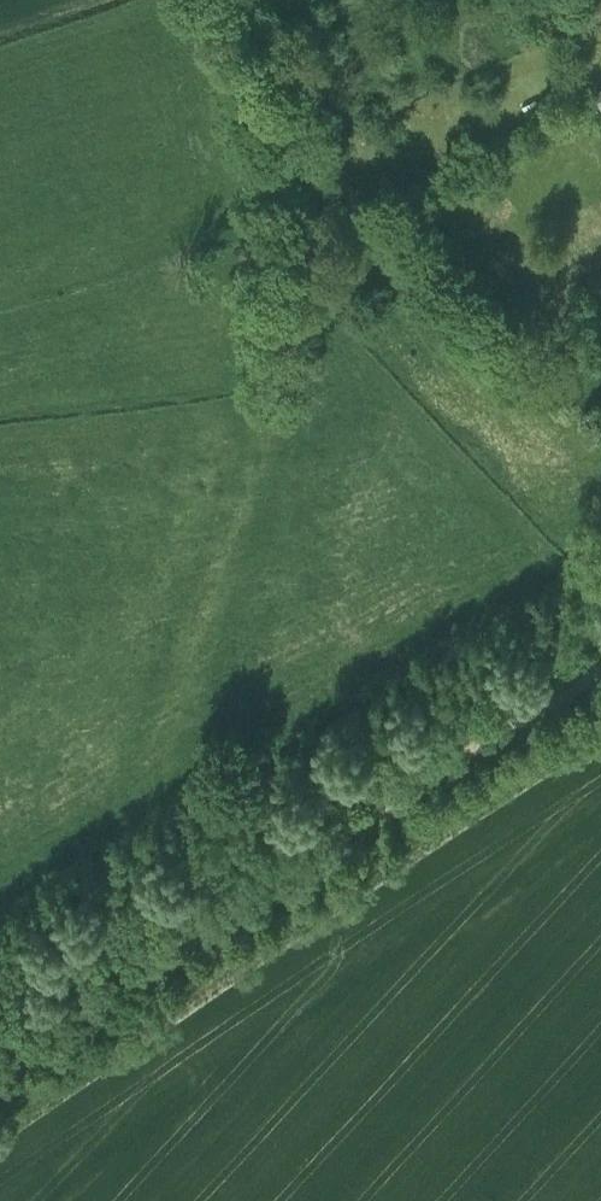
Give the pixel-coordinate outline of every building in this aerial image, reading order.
[(595,52),(582,58),(585,65),(598,59),(595,52)] [(591,87),(600,107),(600,82),(591,87)]
